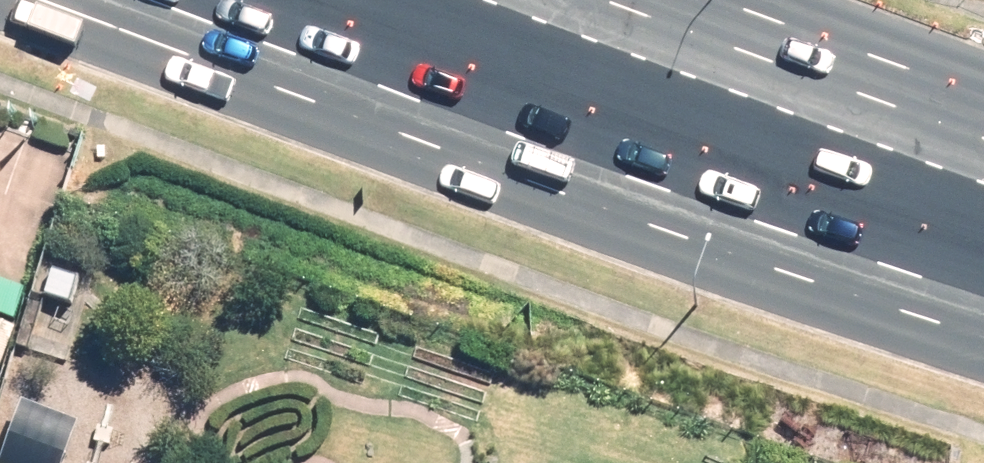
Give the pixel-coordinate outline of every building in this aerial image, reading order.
[(20,395),(0,453),(0,462),(64,462),(80,416),(20,395)]
